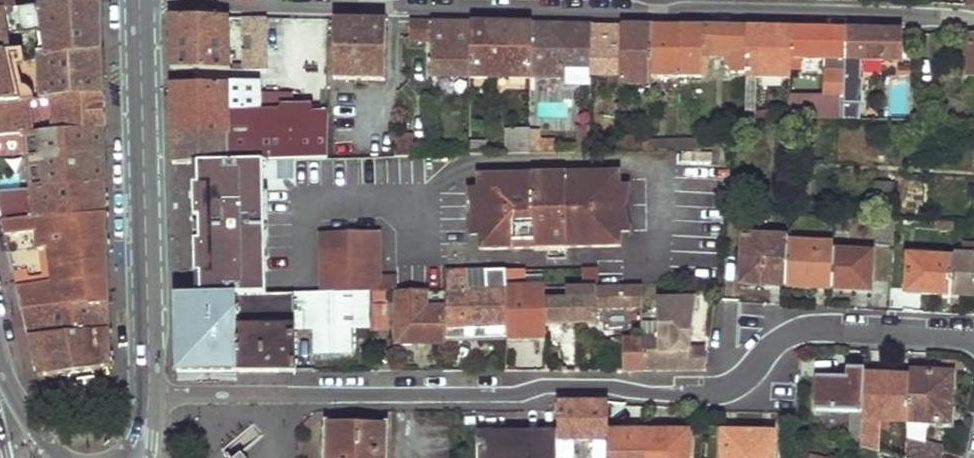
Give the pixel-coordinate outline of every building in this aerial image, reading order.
[(7,10),(12,9),(10,0),(0,0),(0,11),(7,10)] [(102,0),(65,0),(49,3),(12,9),(7,10),(10,25),(16,26),(16,33),(23,32),(24,33),(37,32),(38,58),(103,51),(102,23),(102,0)] [(7,10),(0,11),(0,34),(6,34),(16,33),(16,26),(10,25),(7,10)] [(231,70),(230,17),(171,15),(172,42),(172,68),(231,70)] [(268,28),(268,18),(245,17),(245,34),(255,34),(255,51),(245,51),(245,70),(267,70),(268,36),(268,28)] [(283,29),(284,18),(268,18),(268,28),(283,29)] [(384,80),(387,20),(365,20),(336,19),(334,77),(384,80)] [(472,78),(474,22),(442,22),(411,21),(411,41),(432,43),(431,76),(472,78)] [(532,79),(533,23),(501,23),(474,22),(472,78),(532,79)] [(593,27),(593,25),(562,24),(533,23),(532,79),(564,80),(565,69),(583,70),(583,80),(592,81),(592,75),(593,27)] [(651,75),(653,26),(638,26),(622,26),(622,27),(621,80),(651,81),(651,75)] [(747,72),(747,28),(726,27),(679,27),(653,26),(651,75),(701,75),(703,50),(732,51),(732,72),(747,72)] [(621,80),(622,27),(607,27),(593,27),(592,75),(608,75),(608,93),(621,93),(621,80)] [(790,70),(793,28),(771,28),(747,28),(747,72),(790,73),(790,70)] [(846,70),(849,29),(819,29),(793,28),(790,70),(800,70),(801,56),(826,57),(825,69),(846,70)] [(903,60),(904,31),(874,30),(849,29),(846,70),(844,95),(842,121),(860,121),(861,93),(858,93),(858,85),(861,85),(862,59),(903,60)] [(6,34),(0,34),(0,54),(9,53),(6,34)] [(284,71),(284,36),(268,36),(267,70),(284,71)] [(25,60),(22,51),(9,53),(12,62),(25,60)] [(104,72),(103,51),(38,58),(40,95),(40,98),(105,97),(104,72)] [(9,53),(0,54),(0,104),(21,101),(12,62),(9,53)] [(261,96),(261,83),(173,83),(173,122),(174,160),(193,160),(268,158),(326,157),(328,108),(282,107),(282,96),(261,96)] [(40,98),(40,95),(35,95),(34,92),(30,92),(30,100),(40,98)] [(842,121),(844,95),(789,95),(788,124),(842,121)] [(105,97),(40,98),(30,100),(21,101),(0,104),(0,136),(105,130),(105,110),(105,97)] [(540,104),(540,118),(568,118),(568,103),(540,104)] [(591,152),(591,127),(579,127),(578,152),(591,152)] [(531,131),(531,129),(513,129),(513,153),(531,153),(531,131)] [(105,130),(0,136),(0,155),(25,150),(32,188),(107,182),(106,155),(105,130)] [(561,152),(561,144),(555,143),(554,139),(541,139),(541,130),(531,131),(531,153),(561,152)] [(414,133),(395,133),(395,156),(413,155),(414,133)] [(639,151),(640,136),(620,135),(620,151),(639,151)] [(486,154),(486,141),(470,140),(470,154),(486,154)] [(269,273),(268,158),(193,160),(194,214),(195,274),(269,273)] [(620,173),(474,175),(475,187),(467,188),(471,211),(467,235),(477,235),(478,252),(619,249),(620,234),(633,234),(625,212),(629,186),(620,185),(620,173)] [(107,182),(32,188),(7,190),(0,191),(0,209),(3,221),(108,213),(107,195),(107,182)] [(108,237),(108,213),(3,221),(12,261),(23,311),(110,305),(109,280),(108,237)] [(855,231),(856,216),(840,215),(840,229),(855,231)] [(894,245),(896,218),(878,217),(878,243),(894,245)] [(956,221),(941,220),(940,230),(955,231),(956,221)] [(379,277),(380,232),(323,233),(321,294),(373,294),(388,294),(398,294),(398,290),(398,277),(379,277)] [(789,240),(789,237),(746,234),(741,283),(786,285),(789,240)] [(835,250),(836,243),(789,240),(786,285),(833,287),(835,250)] [(963,243),(963,254),(954,253),(954,258),(952,294),(973,295),(973,243),(963,243)] [(872,278),(875,253),(835,250),(833,287),(859,288),(859,277),(872,278)] [(952,294),(954,258),(909,256),(907,279),(921,280),(920,292),(952,294)] [(507,326),(509,268),(489,269),(488,267),(448,271),(447,308),(446,327),(463,328),(464,339),(475,338),(476,327),(507,326)] [(546,296),(546,285),(527,286),(526,268),(509,268),(507,326),(507,338),(546,337),(546,323),(546,296)] [(269,294),(269,273),(195,274),(195,294),(237,294),(269,294)] [(871,289),(872,278),(859,277),(859,288),(871,289)] [(921,280),(907,279),(906,291),(920,292),(921,280)] [(699,284),(662,285),(662,321),(643,322),(643,336),(644,369),(683,369),(683,331),(688,331),(688,317),(690,317),(699,284)] [(643,307),(643,285),(569,285),(568,296),(546,296),(546,323),(598,322),(599,307),(643,307)] [(446,327),(447,308),(428,307),(427,290),(398,290),(398,294),(398,342),(446,343),(446,339),(446,327)] [(239,372),(237,294),(195,294),(177,294),(178,337),(179,373),(239,372)] [(372,314),(373,294),(321,294),(269,294),(237,294),(239,372),(296,372),(295,325),(369,325),(370,314),(372,314)] [(388,329),(388,294),(373,294),(372,314),(371,328),(388,329)] [(110,315),(110,305),(23,311),(27,325),(30,337),(110,332),(110,315)] [(507,338),(507,326),(476,327),(475,338),(507,338)] [(464,339),(463,328),(446,327),(446,339),(464,339)] [(683,331),(683,369),(706,369),(706,331),(688,331),(683,331)] [(111,341),(110,332),(30,337),(33,350),(36,364),(66,361),(111,357),(111,341)] [(644,369),(643,336),(623,336),(621,370),(644,369)] [(865,372),(865,369),(849,368),(848,377),(820,376),(818,411),(851,413),(849,446),(861,449),(865,372)] [(907,421),(910,370),(892,370),(892,373),(865,372),(861,449),(879,453),(880,419),(907,421)] [(949,422),(953,372),(910,370),(907,421),(949,422)] [(609,431),(610,403),(584,401),(558,401),(559,431),(559,457),(575,457),(575,442),(594,442),(594,456),(608,456),(609,431)] [(388,424),(329,422),(328,457),(387,457),(388,424)] [(927,441),(928,425),(911,423),(910,439),(927,441)] [(559,431),(479,430),(478,457),(559,457),(559,431)] [(609,431),(608,456),(608,457),(648,457),(649,432),(609,431)] [(649,432),(648,457),(688,457),(689,432),(649,432)] [(774,433),(723,432),(722,457),(773,457),(774,433)] [(944,449),(906,439),(905,457),(942,457),(944,449)]
